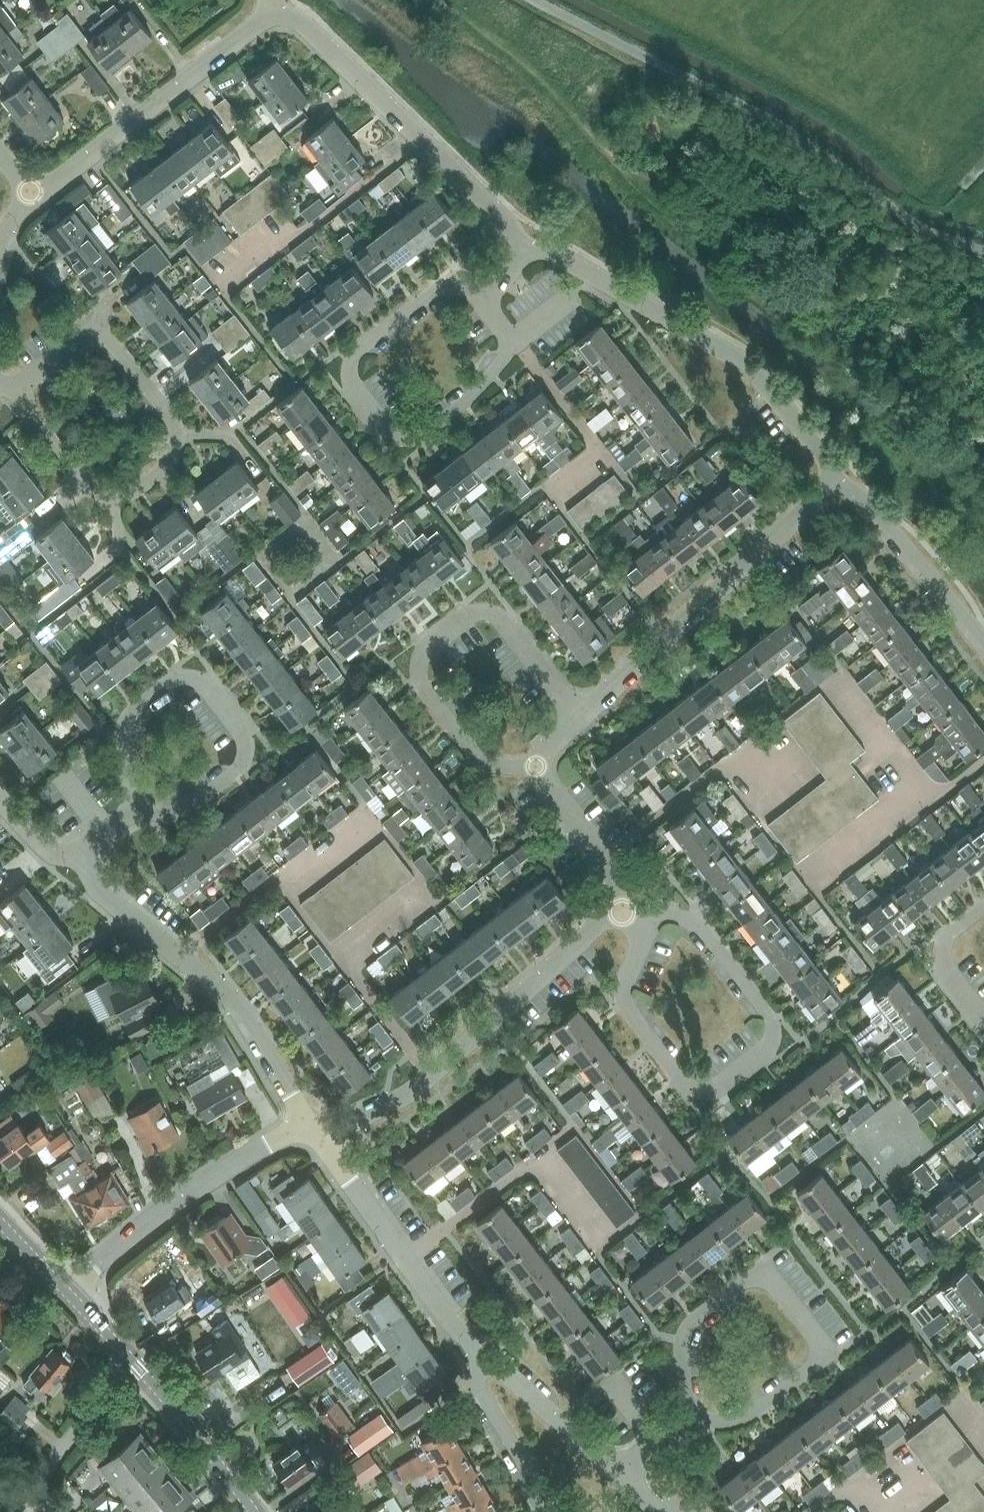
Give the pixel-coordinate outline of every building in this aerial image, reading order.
[(30,5),(35,11),(45,4),(42,0),(31,0),(30,5)] [(114,3),(101,13),(103,17),(109,24),(132,54),(141,48),(139,45),(151,36),(130,8),(123,14),(114,3)] [(8,32),(17,25),(2,4),(0,5),(0,38),(8,32)] [(60,23),(67,32),(76,43),(85,35),(67,12),(58,19),(60,23)] [(96,35),(88,41),(109,68),(113,73),(132,58),(130,56),(132,54),(109,24),(103,17),(90,27),(96,35)] [(37,40),(44,50),(67,32),(60,23),(37,40)] [(0,38),(0,72),(23,53),(15,43),(23,34),(17,25),(8,32),(0,38)] [(67,32),(44,50),(52,61),(76,43),(67,32)] [(248,80),(264,100),(292,78),(276,58),(248,80)] [(81,70),(99,94),(109,86),(91,63),(81,70)] [(239,66),(214,85),(220,92),(245,73),(239,66)] [(11,112),(17,120),(48,97),(31,76),(3,97),(13,110),(11,112)] [(292,78),(264,100),(280,120),(308,99),(292,78)] [(48,97),(17,120),(24,129),(27,127),(36,140),(41,136),(43,139),(47,139),(55,133),(56,128),(54,126),(64,118),(48,97)] [(214,106),(230,126),(241,118),(225,97),(214,106)] [(305,140),(320,160),(348,138),(333,118),(305,140)] [(191,139),(212,166),(220,175),(240,160),(211,123),(191,139)] [(251,146),(259,156),(282,138),(274,128),(251,146)] [(282,138),(259,156),(267,166),(290,148),(282,138)] [(320,160),(315,164),(339,195),(363,176),(354,166),(364,158),(348,138),(320,160)] [(191,139),(171,154),(192,181),(212,166),(191,139)] [(171,154),(151,170),(173,197),(192,181),(171,154)] [(399,167),(389,175),(395,183),(405,176),(399,167)] [(173,197),(151,170),(131,186),(153,213),(163,204),(170,213),(179,206),(173,197)] [(272,173),(263,181),(280,204),(290,196),(272,173)] [(395,183),(389,175),(378,183),(385,192),(395,183)] [(263,181),(253,189),(271,211),(280,204),(263,181)] [(113,212),(114,211),(124,203),(109,183),(97,191),(113,212)] [(85,184),(55,207),(61,214),(90,191),(85,184)] [(253,189),(243,196),(261,219),(271,211),(253,189)] [(434,192),(414,207),(435,234),(455,219),(434,192)] [(243,196),(234,203),(251,226),(261,219),(243,196)] [(302,212),(309,221),(328,207),(320,197),(302,212)] [(359,198),(349,206),(355,214),(365,206),(359,198)] [(132,213),(124,203),(114,211),(122,221),(132,213)] [(251,226),(234,203),(224,211),(241,234),(251,226)] [(355,214),(349,206),(339,214),(345,222),(355,214)] [(414,207),(394,223),(415,250),(435,234),(414,207)] [(75,209),(43,234),(51,244),(55,241),(63,251),(91,229),(84,220),(75,209)] [(214,219),(204,226),(222,249),(232,241),(214,219)] [(394,223),(374,238),(395,265),(415,250),(394,223)] [(204,226),(194,234),(212,256),(222,249),(204,226)] [(63,251),(79,271),(107,249),(91,229),(63,251)] [(212,256),(194,234),(185,241),(202,264),(212,256)] [(311,235),(302,242),(308,251),(318,243),(311,235)] [(395,265),(374,238),(361,248),(357,242),(347,250),(349,253),(354,254),(376,281),(395,265)] [(132,260),(141,271),(164,253),(155,242),(132,260)] [(308,251),(302,242),(291,250),(298,259),(308,251)] [(107,249),(79,271),(94,291),(122,269),(107,249)] [(164,253),(141,271),(148,280),(171,262),(164,253)] [(272,266),(261,274),(268,282),(278,274),(272,266)] [(352,266),(332,282),(354,309),(374,293),(352,266)] [(211,284),(203,274),(194,281),(202,291),(211,284)] [(268,282),(261,274),(252,281),(259,290),(268,282)] [(127,301),(143,321),(170,300),(154,280),(127,301)] [(317,280),(306,289),(312,298),(334,325),(354,309),(332,282),(324,289),(317,280)] [(312,298),(292,313),(314,340),(334,325),(312,298)] [(143,321),(159,341),(186,320),(170,300),(143,321)] [(314,340),(292,313),(272,329),(294,356),(314,340)] [(212,332),(220,342),(243,324),(235,314),(212,332)] [(186,320),(159,341),(175,361),(202,340),(208,335),(192,315),(186,320)] [(575,341),(591,361),(616,342),(600,322),(575,341)] [(243,324),(220,342),(227,352),(250,333),(243,324)] [(591,361),(606,381),(631,362),(616,342),(591,361)] [(190,380),(206,401),(234,379),(218,359),(190,380)] [(544,366),(551,375),(557,370),(550,361),(544,366)] [(606,381),(622,401),(647,382),(631,362),(606,381)] [(576,366),(566,374),(573,383),(583,376),(576,366)] [(566,374),(556,381),(563,391),(573,383),(566,374)] [(234,379),(206,401),(222,421),(241,406),(248,416),(272,398),(264,388),(250,399),(234,379)] [(622,401),(637,421),(662,402),(647,382),(622,401)] [(277,406),(292,426),(317,406),(302,386),(277,406)] [(542,389),(522,405),(542,430),(551,442),(555,439),(556,438),(556,439),(559,437),(555,432),(562,420),(565,418),(562,414),(542,389)] [(637,421),(648,434),(636,443),(637,445),(627,452),(635,462),(644,454),(641,450),(653,441),(678,421),(662,402),(637,421)] [(522,405),(503,420),(522,445),(522,446),(533,437),(551,459),(553,457),(563,449),(555,439),(551,442),(542,430),(522,405)] [(606,405),(597,413),(604,422),(613,415),(606,405)] [(292,426),(307,446),(332,426),(317,406),(292,426)] [(604,422),(597,413),(587,421),(594,430),(604,422)] [(483,436),(502,461),(512,473),(520,466),(511,454),(522,445),(503,420),(483,436)] [(678,421),(653,441),(641,450),(644,454),(648,459),(659,449),(669,461),(693,441),(678,421)] [(307,446),(323,465),(348,446),(332,426),(307,446)] [(276,431),(266,438),(274,448),(284,440),(276,431)] [(483,436),(463,451),(483,476),(502,461),(483,436)] [(274,448),(266,438),(258,445),(265,454),(274,448)] [(1,494),(28,473),(22,466),(26,463),(11,444),(0,452),(0,493),(1,494)] [(706,452),(706,453),(709,457),(720,449),(716,444),(706,452)] [(323,465),(338,485),(363,466),(348,446),(323,465)] [(563,449),(553,457),(561,466),(570,459),(568,455),(563,449)] [(463,451),(443,467),(463,492),(483,476),(463,451)] [(635,462),(627,452),(618,460),(625,469),(635,462)] [(692,462),(700,472),(709,465),(702,455),(692,462)] [(237,461),(217,477),(238,505),(259,490),(237,461)] [(709,465),(700,472),(708,482),(717,475),(709,465)] [(338,485),(354,505),(379,486),(363,466),(338,485)] [(463,492),(443,467),(423,482),(443,508),(463,492)] [(507,477),(514,486),(524,479),(517,469),(507,477)] [(307,470),(297,478),(304,487),(314,480),(307,470)] [(614,472),(604,480),(620,500),(629,492),(614,472)] [(0,495),(0,515),(6,523),(13,517),(16,521),(24,515),(25,516),(30,512),(26,506),(44,493),(28,473),(1,494),(0,495)] [(742,475),(722,490),(741,515),(761,499),(742,475)] [(238,505),(217,477),(196,493),(218,521),(238,505)] [(304,487),(297,478),(289,484),(296,494),(304,487)] [(524,479),(514,486),(522,496),(531,488),(524,479)] [(604,480),(595,487),(610,507),(620,500),(604,480)] [(716,495),(702,506),(721,530),(741,515),(722,490),(718,485),(712,490),(716,495)] [(379,486),(354,505),(369,525),(370,524),(375,530),(391,519),(386,512),(394,506),(379,486)] [(653,493),(661,503),(670,496),(662,486),(653,493)] [(595,487),(585,495),(601,514),(610,507),(595,487)] [(307,491),(299,497),(305,505),(313,499),(307,491)] [(270,501),(288,524),(298,516),(280,493),(270,501)] [(585,495),(576,502),(591,522),(601,514),(585,495)] [(670,496),(661,503),(669,512),(678,505),(670,496)] [(467,508),(475,517),(484,510),(477,500),(467,508)] [(591,522),(576,502),(567,510),(582,529),(591,522)] [(702,506),(682,521),(702,546),(721,530),(702,506)] [(177,507),(157,523),(178,551),(185,560),(205,544),(199,535),(177,507)] [(337,510),(328,517),(335,526),(337,525),(345,519),(337,510)] [(484,510),(475,517),(482,527),(492,519),(484,510)] [(550,521),(558,530),(567,523),(560,514),(550,521)] [(63,517),(35,539),(50,559),(78,538),(63,517)] [(335,526),(328,517),(319,524),(327,533),(335,526)] [(614,524),(622,534),(631,526),(623,517),(614,524)] [(394,525),(402,535),(411,527),(404,518),(394,525)] [(506,561),(522,581),(547,562),(539,552),(551,542),(548,538),(558,530),(550,521),(541,529),(544,532),(531,542),(506,561)] [(682,521),(663,537),(682,561),(702,546),(682,521)] [(491,541),(506,561),(531,542),(516,522),(491,541)] [(178,551),(157,523),(136,539),(158,567),(178,551)] [(327,533),(338,548),(348,541),(337,525),(335,526),(327,533)] [(631,526),(622,534),(629,543),(639,536),(631,526)] [(411,527),(402,535),(409,545),(419,537),(411,527)] [(0,533),(0,549),(13,539),(5,529),(0,533)] [(641,534),(633,540),(643,552),(662,577),(682,561),(663,537),(657,530),(645,539),(641,534)] [(228,533),(219,540),(237,563),(246,556),(228,533)] [(423,552),(443,577),(463,562),(443,536),(423,552)] [(50,559),(43,565),(58,585),(66,580),(94,558),(78,538),(50,559)] [(0,549),(0,565),(8,559),(21,549),(13,539),(0,549)] [(237,563),(219,540),(210,547),(228,570),(237,563)] [(833,585),(857,567),(842,548),(818,566),(833,585)] [(355,556),(362,566),(371,558),(364,549),(355,556)] [(403,567),(423,593),(443,577),(423,552),(403,567)] [(590,552),(581,560),(588,569),(598,562),(590,552)] [(662,577),(643,552),(623,568),(642,593),(662,577)] [(362,566),(369,574),(370,575),(374,572),(379,568),(371,558),(362,566)] [(0,565),(0,569),(14,587),(24,580),(8,559),(0,565)] [(255,559),(244,567),(250,576),(261,568),(255,559)] [(378,576),(403,608),(423,593),(403,567),(397,560),(378,576)] [(588,569),(581,560),(571,568),(579,577),(588,569)] [(522,581),(537,601),(562,582),(547,562),(522,581)] [(848,604),(872,586),(857,567),(833,585),(821,595),(818,591),(810,597),(813,601),(811,603),(814,608),(824,601),(827,605),(840,594),(848,604)] [(117,571),(106,579),(113,588),(123,580),(117,571)] [(373,590),(363,598),(383,624),(403,608),(378,576),(374,572),(370,575),(369,574),(363,578),(373,590)] [(166,576),(156,584),(176,610),(186,602),(166,576)] [(258,584),(265,593),(274,585),(268,576),(258,584)] [(113,588),(106,579),(96,587),(103,595),(113,588)] [(315,587),(322,596),(332,589),(324,580),(315,587)] [(537,601),(553,621),(578,601),(562,582),(537,601)] [(274,585),(265,593),(272,603),(282,595),(274,585)] [(863,623),(887,605),(872,586),(848,604),(863,623)] [(332,589),(322,596),(329,606),(339,599),(332,589)] [(53,591),(30,609),(38,619),(61,601),(53,591)] [(201,611),(216,631),(246,608),(249,605),(242,596),(234,603),(226,592),(201,611)] [(621,592),(612,599),(619,609),(628,602),(621,592)] [(805,615),(814,608),(811,603),(813,601),(810,597),(798,606),(805,615)] [(363,598),(344,614),(363,639),(383,624),(363,598)] [(619,609),(612,599),(602,607),(609,617),(619,609)] [(553,621),(569,641),(593,621),(578,601),(553,621)] [(77,602),(66,610),(73,619),(83,611),(77,602)] [(156,602),(136,617),(158,645),(178,629),(156,602)] [(878,643),(901,624),(887,605),(863,623),(878,643)] [(315,606),(306,613),(307,614),(314,624),(323,617),(315,606)] [(216,631),(231,650),(256,631),(247,620),(252,616),(246,608),(216,631)] [(73,619),(66,610),(57,618),(47,625),(52,632),(62,624),(63,626),(73,619)] [(363,639),(344,614),(324,629),(344,655),(363,639)] [(288,622),(295,631),(304,624),(298,615),(288,622)] [(593,621),(569,641),(584,661),(617,635),(601,615),(593,621)] [(136,617),(116,633),(138,661),(158,645),(136,617)] [(787,618),(768,633),(787,657),(806,642),(787,618)] [(24,632),(15,621),(6,629),(15,639),(24,632)] [(304,624),(295,631),(310,651),(320,644),(304,624)] [(893,662),(916,644),(901,624),(878,643),(893,662)] [(45,627),(36,634),(45,645),(49,642),(47,639),(52,635),(45,627)] [(847,628),(839,634),(843,639),(839,642),(844,647),(855,639),(847,628)] [(231,650),(247,670),(278,645),(271,637),(264,642),(256,631),(231,650)] [(116,633),(96,649),(118,677),(138,661),(116,633)] [(768,633),(749,648),(768,672),(787,657),(768,633)] [(843,639),(839,634),(827,643),(835,654),(844,647),(839,642),(843,639)] [(907,681),(931,663),(916,644),(893,662),(907,681)] [(247,670),(262,689),(286,670),(277,658),(284,653),(278,645),(247,670)] [(749,648),(730,663),(749,687),(768,672),(749,648)] [(69,660),(62,665),(81,690),(90,683),(98,692),(118,677),(96,649),(87,656),(82,649),(69,660)] [(318,661),(325,670),(334,662),(328,654),(318,661)] [(24,679),(32,689),(55,671),(47,661),(24,679)] [(334,662),(325,670),(333,680),(342,673),(334,662)] [(730,663),(711,678),(730,702),(749,687),(730,663)] [(906,700),(906,705),(909,710),(922,700),(946,682),(931,663),(907,681),(916,692),(906,700)] [(791,673),(798,682),(803,678),(805,681),(810,677),(802,666),(791,673)] [(876,666),(868,672),(872,678),(869,680),(873,685),(884,677),(876,666)] [(262,689),(277,709),(301,690),(286,670),(262,689)] [(55,671),(32,689),(39,699),(62,680),(55,671)] [(872,678),(868,672),(856,681),(865,692),(873,685),(869,680),(872,678)] [(803,678),(798,682),(806,692),(816,685),(810,677),(805,681),(803,678)] [(711,678),(692,692),(711,716),(730,702),(711,678)] [(8,691),(0,680),(0,697),(8,691)] [(922,700),(937,719),(961,701),(946,682),(922,700)] [(345,708),(361,728),(386,708),(370,688),(345,708)] [(301,690),(277,709),(292,728),(317,709),(301,690)] [(692,692),(672,707),(692,731),(711,716),(692,692)] [(820,692),(801,707),(808,716),(827,701),(820,692)] [(754,703),(760,711),(765,708),(767,710),(772,707),(763,695),(754,703)] [(94,721),(78,700),(67,709),(83,729),(94,721)] [(808,716),(816,726),(835,711),(827,701),(808,716)] [(936,737),(935,743),(939,748),(952,738),(952,739),(976,721),(961,701),(937,719),(945,730),(936,737)] [(906,705),(898,711),(902,716),(899,718),(903,723),(913,715),(909,710),(906,705)] [(672,707),(653,722),(673,746),(692,731),(672,707)] [(765,708),(760,711),(769,722),(778,715),(772,707),(767,710),(765,708)] [(783,721),(790,730),(808,716),(801,707),(783,721)] [(361,728),(376,747),(401,728),(386,708),(361,728)] [(13,751),(41,730),(26,710),(0,729),(0,734),(13,751)] [(835,711),(816,726),(823,736),(843,721),(835,711)] [(894,730),(903,723),(899,718),(902,716),(898,711),(887,720),(894,730)] [(790,730),(798,740),(816,726),(808,716),(790,730)] [(798,740),(820,769),(838,755),(831,746),(850,730),(843,721),(823,736),(816,726),(798,740)] [(939,748),(942,752),(946,757),(959,748),(967,758),(983,745),(983,731),(976,721),(952,739),(952,738),(939,748)] [(653,722),(634,737),(654,761),(673,746),(653,722)] [(715,732),(722,741),(727,737),(729,740),(733,737),(724,725),(715,732)] [(376,747),(391,767),(416,748),(401,728),(376,747)] [(41,730),(13,751),(29,771),(57,750),(41,730)] [(831,746),(838,755),(858,740),(850,730),(831,746)] [(322,743),(329,752),(338,745),(331,736),(322,743)] [(623,746),(615,752),(635,775),(654,761),(634,737),(630,736),(623,741),(623,746)] [(727,737),(722,741),(731,751),(740,745),(733,737),(729,740),(727,737)] [(838,755),(846,764),(851,761),(865,750),(858,740),(838,755)] [(338,745),(329,752),(336,762),(345,755),(338,745)] [(391,767),(383,774),(398,794),(407,787),(432,768),(416,748),(391,767)] [(931,754),(927,749),(916,758),(923,767),(932,761),(928,756),(931,754)] [(316,750),(296,766),(316,791),(336,775),(316,750)] [(635,775),(615,752),(596,767),(603,777),(592,785),(611,809),(623,799),(616,790),(635,775)] [(677,762),(684,771),(689,767),(691,770),(696,766),(687,755),(677,762)] [(820,769),(827,778),(846,764),(838,755),(820,769)] [(827,778),(825,779),(833,789),(857,770),(850,761),(851,761),(846,764),(827,778)] [(296,766),(276,781),(296,806),(316,791),(296,766)] [(689,767),(684,771),(692,781),(702,774),(696,766),(691,770),(689,767)] [(407,787),(422,807),(447,788),(432,768),(407,787)] [(841,800),(850,793),(865,781),(857,770),(833,789),(840,798),(841,800)] [(353,782),(360,792),(369,785),(362,775),(353,782)] [(825,779),(815,787),(831,806),(840,798),(833,789),(825,779)] [(276,781),(256,796),(276,821),(296,806),(276,781)] [(850,793),(864,810),(878,798),(865,781),(850,793)] [(639,791),(646,800),(650,797),(652,800),(657,796),(648,784),(639,791)] [(369,785),(360,792),(367,801),(376,794),(369,785)] [(959,792),(964,799),(969,796),(971,799),(976,795),(968,785),(959,792)] [(815,787),(806,795),(821,814),(831,806),(815,787)] [(422,807),(438,827),(463,808),(447,788),(422,807)] [(841,800),(855,817),(864,810),(850,793),(841,800)] [(723,802),(730,810),(735,806),(737,808),(741,804),(733,794),(723,802)] [(802,828),(792,836),(806,855),(855,817),(841,800),(840,798),(831,806),(821,814),(806,795),(787,809),(802,828)] [(983,854),(983,813),(979,806),(982,804),(976,795),(971,799),(969,796),(964,799),(973,810),(971,811),(981,824),(968,834),(983,854)] [(256,796),(236,811),(256,836),(276,821),(256,796)] [(650,797),(646,800),(654,811),(664,804),(657,796),(652,800),(650,797)] [(685,846),(708,828),(718,820),(703,801),(670,827),(685,846)] [(341,804),(333,811),(340,820),(348,814),(341,804)] [(735,806),(730,810),(738,820),(748,813),(741,804),(737,808),(735,806)] [(438,827),(453,847),(478,828),(463,808),(438,827)] [(787,809),(777,817),(792,836),(802,828),(787,809)] [(236,811),(216,826),(236,852),(256,836),(236,811)] [(340,820),(333,811),(322,819),(329,828),(340,820)] [(920,822),(926,829),(930,825),(932,828),(938,824),(930,814),(920,822)] [(383,821),(391,831),(400,824),(393,815),(383,821)] [(768,824),(783,843),(792,836),(777,817),(768,824)] [(400,824),(391,831),(398,840),(407,834),(400,824)] [(930,825),(926,829),(935,841),(945,833),(938,824),(932,828),(930,825)] [(216,826),(197,842),(216,867),(236,852),(216,826)] [(478,828),(453,847),(469,867),(494,847),(478,828)] [(685,846),(700,865),(723,847),(708,828),(685,846)] [(752,840),(759,848),(764,844),(766,846),(771,842),(763,832),(752,840)] [(968,873),(983,861),(983,854),(968,834),(949,849),(968,873)] [(301,835),(294,841),(301,850),(309,844),(301,835)] [(792,836),(783,843),(797,862),(806,855),(792,836)] [(385,839),(375,847),(390,866),(399,858),(385,839)] [(301,850),(294,841),(283,849),(290,859),(301,850)] [(197,842),(177,857),(196,882),(201,889),(221,874),(216,867),(197,842)] [(764,844),(759,848),(768,859),(778,851),(771,842),(766,846),(764,844)] [(883,851),(889,858),(893,855),(895,857),(900,854),(892,844),(883,851)] [(375,847),(366,854),(380,873),(390,866),(375,847)] [(714,884),(738,866),(745,860),(738,850),(730,855),(723,847),(700,865),(714,884)] [(930,863),(949,888),(968,873),(949,849),(930,863)] [(513,853),(503,860),(511,869),(520,862),(513,853)] [(366,854),(357,861),(371,880),(380,873),(366,854)] [(414,861),(422,871),(431,864),(423,854),(414,861)] [(893,855),(889,858),(898,870),(907,862),(900,854),(895,857),(893,855)] [(196,882),(177,857),(156,872),(176,897),(196,882)] [(399,858),(390,866),(404,884),(413,877),(399,858)] [(511,869),(503,860),(494,867),(501,877),(511,869)] [(357,861),(347,868),(362,887),(371,880),(357,861)] [(911,878),(930,903),(949,888),(930,863),(911,878)] [(431,864),(422,871),(429,880),(438,873),(431,864)] [(262,865),(252,873),(259,882),(269,875),(262,865)] [(390,866),(380,873),(395,891),(404,884),(390,866)] [(714,884),(712,886),(717,892),(716,896),(721,903),(726,903),(728,901),(729,903),(753,885),(738,866),(714,884)] [(347,868),(338,875),(353,894),(362,887),(347,868)] [(782,877),(789,886),(794,882),(796,884),(801,880),(792,869),(782,877)] [(259,882),(252,873),(243,880),(250,889),(259,882)] [(380,873),(371,880),(385,898),(395,891),(380,873)] [(844,880),(850,888),(855,885),(857,887),(861,884),(853,873),(844,880)] [(338,875),(329,882),(343,902),(353,894),(338,875)] [(547,876),(527,891),(547,916),(566,901),(547,876)] [(892,893),(911,918),(930,903),(911,878),(892,893)] [(371,880),(362,887),(376,906),(385,898),(371,880)] [(794,882),(789,886),(797,896),(807,888),(801,880),(796,884),(794,882)] [(329,882),(320,889),(334,908),(343,902),(329,882)] [(474,883),(464,890),(464,891),(472,900),(481,892),(474,883)] [(14,925),(41,904),(26,884),(0,904),(0,923),(6,931),(14,925)] [(892,932),(873,908),(874,907),(865,895),(868,892),(861,884),(857,887),(855,885),(850,888),(859,898),(855,901),(865,914),(854,923),(873,947),(892,932)] [(729,903),(744,922),(768,904),(753,885),(729,903)] [(362,887),(353,894),(367,913),(376,906),(362,887)] [(874,907),(873,908),(892,932),(911,918),(892,893),(883,900),(873,888),(868,892),(865,895),(874,907)] [(320,889),(310,897),(325,915),(334,908),(320,889)] [(472,900),(464,890),(455,897),(462,907),(472,900)] [(527,891),(508,906),(527,931),(547,916),(527,891)] [(353,894),(343,902),(358,919),(367,913),(353,894)] [(222,896),(213,904),(220,913),(230,905),(222,896)] [(310,897),(301,904),(316,923),(325,916),(325,915),(310,897)] [(343,902),(334,908),(349,927),(358,919),(343,902)] [(14,925),(30,945),(57,924),(41,904),(14,925)] [(220,913),(213,904),(204,911),(211,920),(220,913)] [(280,911),(286,919),(296,912),(289,904),(280,911)] [(744,922),(759,941),(783,923),(768,904),(744,922)] [(508,906),(488,921),(507,946),(527,931),(508,906)] [(812,915),(818,924),(823,919),(826,922),(830,918),(822,907),(812,915)] [(334,908),(325,915),(339,934),(349,927),(334,908)] [(296,912),(286,919),(294,930),(304,923),(296,912)] [(435,913),(426,920),(433,929),(442,922),(435,913)] [(325,916),(316,923),(330,941),(339,934),(325,915),(325,916)] [(225,936),(240,956),(265,937),(250,917),(225,936)] [(783,923),(759,941),(774,960),(798,942),(803,937),(796,927),(789,918),(783,923)] [(823,919),(818,924),(826,934),(837,926),(830,918),(826,922),(823,919)] [(433,929),(426,920),(416,928),(423,937),(433,929)] [(488,921),(468,937),(488,961),(507,946),(488,921)] [(30,945),(24,950),(35,965),(48,981),(73,961),(64,950),(73,943),(57,924),(30,945)] [(240,956),(255,975),(280,956),(265,937),(240,956)] [(468,937),(449,952),(468,977),(488,961),(468,937)] [(774,960),(789,979),(812,961),(798,942),(774,960)] [(310,950),(317,959),(326,952),(319,943),(310,950)] [(396,943),(387,950),(394,960),(404,953),(396,943)] [(842,953),(848,961),(853,958),(855,960),(860,956),(851,945),(842,953)] [(387,950),(377,958),(385,968),(394,960),(387,950)] [(326,952),(317,959),(324,969),(334,962),(326,952)] [(449,952),(429,967),(448,992),(468,977),(449,952)] [(255,975),(270,995),(295,976),(280,956),(255,975)] [(853,958),(848,961),(856,972),(866,964),(860,956),(855,960),(853,958)] [(789,979),(804,998),(827,980),(812,961),(789,979)] [(429,967),(410,982),(429,1007),(448,992),(429,967)] [(827,980),(804,998),(818,1017),(842,998),(833,987),(839,983),(833,975),(827,980)] [(95,986),(84,992),(99,1020),(110,1014),(120,1009),(125,1020),(158,1003),(144,976),(119,989),(116,982),(108,979),(95,986)] [(270,995),(285,1014),(310,995),(295,976),(270,995)] [(877,1026),(889,1016),(913,997),(898,978),(874,997),(881,1006),(871,1015),(873,1018),(871,1020),(873,1022),(873,1021),(877,1026)] [(340,989),(344,995),(353,988),(349,982),(340,989)] [(429,1007),(410,982),(390,997),(409,1022),(429,1007)] [(353,988),(344,995),(354,1008),(363,1001),(353,988)] [(285,1014),(300,1034),(325,1015),(310,995),(285,1014)] [(889,1016),(904,1035),(928,1017),(913,997),(889,1016)] [(40,1001),(29,1010),(38,1022),(42,1027),(53,1018),(49,1013),(40,1001)] [(554,1027),(569,1046),(593,1028),(578,1009),(554,1027)] [(29,1010),(21,1017),(30,1028),(38,1022),(29,1010)] [(127,1023),(134,1036),(157,1024),(150,1011),(127,1023)] [(300,1034),(315,1053),(340,1034),(325,1015),(300,1034)] [(904,1035),(919,1054),(943,1036),(928,1017),(904,1035)] [(370,1028),(377,1037),(386,1030),(379,1021),(370,1028)] [(873,1021),(873,1022),(865,1028),(869,1033),(867,1035),(870,1040),(881,1031),(877,1026),(873,1021)] [(569,1046),(584,1065),(608,1047),(593,1028),(569,1046)] [(869,1033),(865,1028),(854,1036),(861,1046),(870,1040),(867,1035),(869,1033)] [(386,1030),(377,1037),(384,1047),(394,1040),(386,1030)] [(148,1042),(155,1055),(174,1044),(167,1031),(148,1042)] [(224,1032),(213,1038),(226,1062),(230,1068),(241,1062),(224,1032)] [(315,1053),(330,1073),(355,1053),(340,1034),(315,1053)] [(919,1054),(934,1074),(958,1055),(943,1036),(919,1054)] [(584,1065),(599,1084),(623,1066),(608,1047),(584,1065)] [(843,1049),(824,1064),(842,1087),(861,1072),(843,1049)] [(534,1066),(537,1070),(556,1055),(553,1051),(534,1066)] [(355,1053),(330,1073),(345,1092),(370,1073),(355,1053)] [(556,1055),(537,1070),(541,1076),(560,1061),(556,1055)] [(934,1074),(949,1093),(973,1074),(958,1055),(934,1074)] [(903,1060),(895,1066),(898,1070),(896,1072),(900,1077),(910,1069),(903,1060)] [(209,1072),(188,1084),(193,1095),(195,1097),(199,1105),(208,1119),(247,1097),(232,1072),(230,1068),(226,1062),(209,1072)] [(377,1062),(372,1066),(374,1070),(380,1065),(377,1062)] [(70,1073),(86,1101),(103,1091),(87,1063),(70,1073)] [(824,1064),(805,1079),(823,1102),(842,1087),(824,1064)] [(599,1084),(614,1104),(638,1085),(623,1066),(599,1084)] [(898,1070),(895,1066),(884,1075),(891,1084),(900,1077),(896,1072),(898,1070)] [(519,1073),(500,1088),(519,1113),(538,1098),(519,1073)] [(949,1093),(963,1112),(983,1096),(983,1089),(973,1074),(949,1093)] [(805,1079),(786,1093),(804,1117),(823,1102),(805,1079)] [(622,1114),(609,1124),(612,1128),(615,1131),(615,1132),(628,1122),(629,1123),(653,1104),(638,1085),(614,1104),(622,1114)] [(500,1088),(481,1103),(500,1127),(519,1113),(500,1088)] [(563,1104),(567,1109),(585,1094),(581,1089),(563,1104)] [(786,1093),(767,1108),(785,1132),(804,1117),(786,1093)] [(585,1094),(567,1109),(571,1113),(575,1110),(589,1099),(585,1094)] [(932,1097),(924,1103),(928,1108),(925,1110),(929,1115),(940,1107),(932,1097)] [(130,1118),(137,1131),(136,1132),(139,1136),(137,1138),(146,1155),(179,1136),(160,1102),(130,1118)] [(868,1102),(858,1110),(865,1119),(875,1111),(868,1102)] [(481,1103),(462,1118),(481,1142),(500,1127),(481,1103)] [(928,1108),(924,1103),(913,1112),(920,1122),(929,1115),(925,1110),(928,1108)] [(629,1123),(643,1142),(667,1123),(653,1104),(629,1123)] [(767,1108),(748,1123),(766,1147),(785,1132),(767,1108)] [(865,1119),(858,1110),(850,1117),(857,1126),(865,1119)] [(33,1148),(35,1150),(51,1139),(40,1123),(25,1133),(19,1125),(18,1126),(11,1117),(0,1125),(0,1132),(3,1135),(0,1137),(0,1152),(9,1165),(33,1148)] [(462,1118),(442,1132),(461,1157),(481,1142),(462,1118)] [(837,1120),(832,1124),(842,1137),(843,1137),(847,1133),(841,1125),(837,1120)] [(643,1142),(658,1161),(682,1143),(667,1123),(643,1142)] [(766,1147),(748,1123),(729,1138),(747,1162),(766,1147)] [(544,1127),(535,1135),(542,1144),(552,1137),(544,1127)] [(593,1142),(596,1146),(615,1131),(612,1128),(593,1142)] [(588,1129),(585,1132),(590,1139),(593,1136),(588,1129)] [(615,1131),(596,1146),(601,1152),(600,1153),(610,1165),(614,1162),(604,1148),(619,1137),(615,1131)] [(831,1131),(821,1139),(828,1148),(838,1141),(831,1131)] [(49,1144),(56,1154),(73,1142),(66,1132),(49,1144)] [(442,1132),(423,1147),(442,1172),(461,1157),(442,1132)] [(951,1141),(957,1149),(962,1145),(965,1148),(969,1144),(961,1133),(951,1141)] [(577,1134),(558,1149),(617,1227),(637,1212),(577,1134)] [(542,1144),(535,1135),(526,1142),(533,1151),(542,1144)] [(828,1148),(821,1139),(812,1146),(819,1155),(828,1148)] [(74,1147),(70,1150),(72,1154),(74,1156),(78,1163),(79,1164),(91,1184),(110,1214),(130,1202),(112,1172),(100,1179),(94,1168),(92,1169),(86,1160),(93,1156),(85,1141),(74,1147)] [(682,1143),(658,1161),(673,1180),(697,1162),(682,1143)] [(962,1145),(957,1149),(965,1160),(976,1152),(969,1144),(965,1148),(962,1145)] [(442,1172),(423,1147),(404,1162),(423,1187),(442,1172)] [(973,1160),(980,1169),(983,1173),(983,1149),(978,1154),(979,1155),(973,1160)] [(72,1154),(49,1168),(61,1187),(70,1181),(77,1193),(71,1197),(89,1227),(110,1214),(91,1184),(79,1164),(78,1163),(74,1156),(72,1154)] [(507,1157),(497,1164),(505,1173),(514,1166),(507,1157)] [(852,1166),(859,1176),(868,1169),(861,1159),(852,1166)] [(792,1161),(782,1168),(789,1178),(800,1170),(792,1161)] [(913,1170),(920,1179),(925,1175),(927,1177),(932,1174),(923,1163),(913,1170)] [(505,1173),(497,1164),(488,1171),(495,1181),(505,1173)] [(641,1166),(623,1180),(626,1185),(645,1171),(641,1166)] [(789,1178),(782,1168),(773,1175),(772,1174),(762,1182),(770,1193),(789,1178)] [(868,1169),(859,1176),(866,1186),(876,1178),(868,1169)] [(961,1183),(980,1208),(982,1211),(983,1211),(983,1173),(980,1169),(961,1183)] [(626,1185),(629,1189),(648,1175),(645,1171),(626,1185)] [(704,1176),(699,1180),(706,1188),(710,1185),(712,1187),(717,1183),(709,1173),(704,1176)] [(798,1192),(813,1211),(836,1193),(821,1174),(798,1192)] [(925,1175),(920,1179),(928,1190),(938,1182),(932,1174),(927,1177),(925,1175)] [(292,1175),(273,1189),(281,1200),(283,1198),(297,1217),(298,1216),(323,1198),(309,1178),(299,1185),(292,1175)] [(710,1185),(706,1188),(714,1199),(718,1195),(723,1191),(717,1183),(712,1187),(710,1185)] [(961,1183),(942,1198),(961,1223),(980,1208),(961,1183)] [(469,1186),(459,1193),(467,1202),(476,1196),(469,1186)] [(685,1191),(684,1192),(692,1202),(696,1199),(688,1189),(685,1191)] [(532,1197),(540,1207),(549,1200),(541,1190),(532,1197)] [(467,1202),(459,1193),(450,1200),(457,1210),(467,1202)] [(813,1211),(828,1231),(851,1212),(836,1193),(813,1211)] [(736,1202),(729,1208),(750,1234),(767,1220),(748,1194),(736,1202)] [(881,1204),(888,1213),(897,1206),(890,1197),(881,1204)] [(303,1224),(312,1236),(337,1218),(323,1198),(298,1216),(297,1217),(281,1228),(276,1231),(282,1239),(303,1224)] [(961,1223),(942,1198),(923,1213),(941,1237),(961,1223)] [(549,1200),(540,1207),(546,1215),(556,1208),(549,1200)] [(671,1202),(666,1205),(681,1224),(685,1221),(671,1202)] [(477,1222),(492,1241),(517,1222),(502,1203),(477,1222)] [(681,1224),(666,1205),(661,1209),(676,1228),(681,1224)] [(897,1206),(888,1213),(896,1223),(905,1216),(897,1206)] [(268,1207),(256,1216),(270,1235),(281,1227),(268,1207)] [(729,1208),(710,1222),(732,1248),(750,1234),(729,1208)] [(828,1231),(843,1250),(866,1231),(851,1212),(828,1231)] [(258,1254),(268,1247),(261,1236),(250,1244),(233,1219),(225,1217),(200,1235),(222,1269),(226,1266),(240,1257),(238,1254),(242,1251),(258,1254)] [(312,1236),(326,1256),(351,1238),(337,1218),(312,1236)] [(492,1241),(507,1260),(531,1241),(517,1222),(492,1241)] [(710,1222),(691,1237),(712,1264),(732,1248),(710,1222)] [(561,1235),(568,1244),(578,1237),(571,1228),(561,1235)] [(632,1231),(628,1235),(642,1254),(647,1250),(632,1231)] [(843,1250),(857,1269),(881,1250),(866,1231),(843,1250)] [(642,1254),(628,1235),(623,1239),(638,1257),(642,1254)] [(910,1242),(918,1252),(927,1245),(920,1235),(910,1242)] [(578,1237),(568,1244),(576,1253),(585,1246),(578,1237)] [(691,1237),(671,1252),(692,1279),(712,1264),(691,1237)] [(305,1272),(298,1277),(306,1289),(316,1282),(312,1277),(329,1265),(346,1290),(365,1277),(357,1264),(366,1258),(351,1238),(326,1256),(318,1261),(304,1271),(305,1272)] [(507,1260),(522,1280),(546,1261),(531,1241),(507,1260)] [(927,1245),(918,1252),(925,1261),(934,1254),(927,1245)] [(857,1269),(872,1288),(896,1270),(881,1250),(857,1269)] [(671,1252),(652,1267),(673,1294),(692,1279),(671,1252)] [(299,1264),(304,1271),(318,1261),(313,1254),(299,1264)] [(273,1257),(265,1262),(272,1272),(280,1267),(273,1257)] [(522,1280),(536,1299),(561,1280),(546,1261),(522,1280)] [(299,1265),(293,1269),(298,1276),(304,1272),(299,1265)] [(599,1265),(590,1273),(597,1282),(607,1275),(599,1265)] [(673,1294),(652,1267),(633,1282),(654,1309),(673,1294)] [(942,1287),(957,1306),(981,1288),(966,1269),(942,1287)] [(896,1270),(872,1288),(887,1307),(911,1289),(896,1270)] [(607,1275),(597,1282),(604,1292),(614,1284),(607,1275)] [(282,1276),(267,1286),(293,1326),(309,1315),(282,1276)] [(536,1299),(551,1318),(581,1294),(576,1288),(570,1292),(561,1280),(536,1299)] [(153,1310),(160,1319),(193,1297),(186,1286),(177,1291),(171,1282),(146,1299),(148,1302),(147,1305),(150,1309),(153,1310)] [(214,1287),(195,1300),(205,1314),(225,1301),(214,1287)] [(971,1326),(983,1316),(983,1292),(981,1288),(957,1306),(971,1326)] [(378,1329),(403,1311),(389,1291),(363,1309),(378,1329)] [(13,1319),(2,1309),(8,1302),(6,1301),(6,1296),(2,1292),(0,1292),(0,1333),(13,1319)] [(576,1299),(551,1318),(566,1337),(591,1318),(576,1299)] [(620,1311),(627,1320),(636,1313),(629,1304),(620,1311)] [(403,1311),(378,1329),(381,1334),(391,1349),(417,1331),(403,1311)] [(941,1312),(933,1318),(937,1323),(934,1326),(937,1330),(948,1321),(941,1312)] [(636,1313),(627,1320),(634,1330),(644,1322),(636,1313)] [(929,1313),(918,1322),(922,1327),(933,1318),(929,1313)] [(983,1342),(983,1316),(971,1326),(983,1342)] [(566,1337),(581,1356),(605,1337),(591,1318),(566,1337)] [(937,1323),(933,1318),(922,1327),(929,1336),(937,1330),(934,1326),(937,1323)] [(212,1376),(225,1368),(237,1388),(261,1373),(227,1320),(213,1329),(219,1338),(196,1353),(212,1376)] [(364,1328),(344,1342),(349,1350),(356,1345),(356,1344),(369,1335),(364,1328)] [(391,1349),(400,1361),(391,1367),(392,1368),(372,1382),(377,1389),(405,1369),(431,1351),(417,1331),(391,1349)] [(356,1345),(349,1350),(354,1357),(374,1343),(369,1335),(356,1344),(356,1345)] [(605,1337),(581,1356),(596,1375),(620,1356),(605,1337)] [(0,1358),(10,1348),(0,1339),(0,1358)] [(911,1339),(892,1353),(910,1378),(930,1363),(911,1339)] [(321,1344),(287,1367),(298,1383),(332,1360),(321,1344)] [(61,1376),(71,1363),(53,1348),(31,1373),(32,1375),(24,1384),(31,1390),(39,1380),(54,1393),(65,1380),(61,1376)] [(971,1350),(962,1356),(966,1361),(963,1363),(967,1368),(978,1360),(971,1350)] [(431,1351),(405,1369),(377,1389),(383,1397),(403,1382),(411,1376),(420,1389),(418,1390),(425,1400),(442,1388),(435,1378),(445,1371),(431,1351)] [(892,1353),(873,1368),(891,1392),(910,1378),(892,1353)] [(966,1361),(962,1356),(951,1365),(959,1375),(967,1368),(963,1363),(966,1361)] [(345,1361),(334,1369),(349,1392),(361,1383),(345,1361)] [(3,1389),(13,1378),(0,1367),(0,1393),(3,1389)] [(873,1368),(854,1383),(872,1407),(891,1392),(873,1368)] [(854,1383),(834,1398),(853,1422),(872,1407),(854,1383)] [(936,1393),(928,1399),(935,1409),(944,1403),(936,1393)] [(0,1414),(0,1417),(15,1429),(16,1430),(25,1417),(26,1416),(25,1416),(24,1415),(31,1406),(15,1394),(0,1414)] [(834,1398),(815,1412),(834,1437),(853,1422),(834,1398)] [(935,1409),(928,1399),(917,1408),(925,1417),(935,1409)] [(335,1436),(353,1423),(337,1400),(319,1414),(335,1436)] [(945,1411),(925,1426),(933,1436),(953,1421),(945,1411)] [(815,1412),(796,1427),(815,1451),(834,1437),(815,1412)] [(348,1438),(359,1454),(393,1430),(381,1414),(348,1438)] [(933,1436),(941,1446),(960,1431),(953,1421),(933,1436)] [(898,1422),(890,1429),(897,1439),(906,1432),(898,1422)] [(422,1442),(427,1450),(397,1468),(406,1483),(426,1470),(460,1448),(447,1426),(422,1442)] [(905,1441),(913,1451),(933,1436),(925,1426),(905,1441)] [(796,1427),(777,1442),(796,1466),(815,1451),(796,1427)] [(897,1439),(890,1429),(879,1437),(887,1447),(897,1439)] [(941,1446),(948,1455),(967,1441),(960,1431),(941,1446)] [(101,1466),(114,1482),(153,1450),(140,1434),(101,1466)] [(913,1451),(921,1461),(941,1446),(933,1436),(913,1451)] [(309,1459),(319,1452),(311,1441),(301,1449),(298,1445),(274,1463),(289,1484),(314,1466),(309,1459)] [(948,1455),(955,1465),(975,1450),(967,1441),(948,1455)] [(777,1442),(758,1456),(777,1481),(796,1466),(777,1442)] [(921,1461),(928,1471),(948,1455),(941,1446),(921,1461)] [(101,1448),(93,1456),(100,1465),(109,1458),(101,1448)] [(440,1471),(448,1486),(474,1470),(460,1448),(426,1470),(430,1477),(440,1471)] [(114,1482),(127,1498),(166,1466),(153,1450),(114,1482)] [(955,1465),(963,1475),(982,1460),(975,1450),(955,1465)] [(369,1452),(346,1469),(359,1487),(382,1470),(369,1452)] [(860,1452),(852,1458),(860,1468),(868,1461),(860,1452)] [(928,1471),(935,1481),(955,1465),(948,1455),(928,1471)] [(758,1456),(739,1471),(757,1495),(777,1481),(758,1456)] [(860,1468),(852,1458),(841,1467),(849,1476),(860,1468)] [(970,1485),(975,1481),(976,1482),(983,1475),(983,1462),(982,1460),(963,1475),(970,1485)] [(935,1481),(943,1490),(963,1475),(955,1465),(935,1481)] [(139,1511),(143,1511),(179,1482),(166,1466),(127,1498),(139,1511)] [(487,1492),(474,1470),(448,1486),(452,1492),(443,1497),(448,1506),(447,1506),(449,1508),(442,1511),(454,1511),(487,1492)] [(757,1495),(739,1471),(720,1486),(738,1510),(757,1495)] [(943,1490),(950,1500),(970,1485),(963,1475),(943,1490)] [(823,1481),(814,1487),(822,1496),(830,1490),(823,1481)] [(975,1481),(970,1485),(950,1500),(949,1500),(956,1510),(982,1490),(976,1482),(975,1481)] [(143,1511),(176,1511),(192,1498),(179,1482),(143,1511)] [(822,1496),(814,1487),(804,1496),(811,1505),(822,1497),(822,1496)] [(958,1511),(975,1511),(983,1505),(983,1493),(982,1490),(956,1510),(958,1511)] [(93,1499),(87,1503),(91,1509),(108,1497),(103,1491),(93,1499)] [(454,1511),(499,1511),(487,1492),(454,1511)] [(938,1506),(943,1511),(958,1511),(956,1510),(949,1500),(947,1499),(938,1506)] [(339,1501),(322,1511),(345,1511),(339,1501)]
